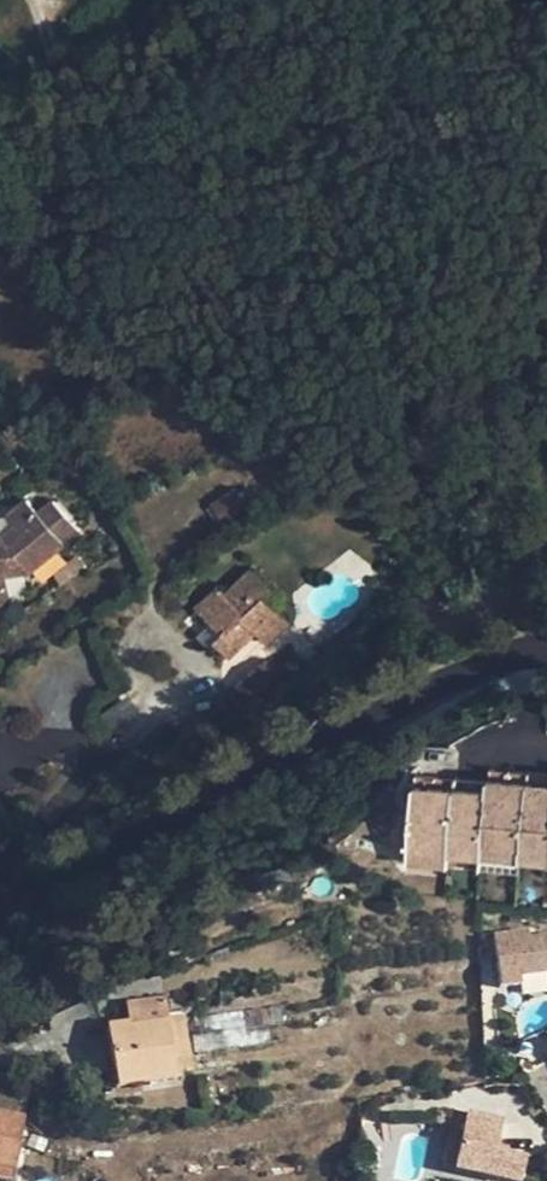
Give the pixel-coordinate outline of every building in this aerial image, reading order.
[(16,525),(2,537),(0,537),(0,605),(9,603),(4,578),(30,572),(63,545),(40,516),(34,509),(16,525)] [(44,513),(40,516),(63,545),(67,541),(44,513)] [(75,560),(51,576),(60,589),(83,572),(75,560)] [(217,585),(194,606),(221,634),(212,643),(229,661),(256,634),(267,646),(289,622),(264,598),(273,589),(253,568),(226,593),(217,585)] [(494,768),(492,778),(490,797),(508,799),(511,770),(494,768)] [(439,801),(442,771),(421,769),(413,851),(450,856),(451,847),(456,803),(439,801)] [(484,850),(521,854),(530,771),(511,770),(508,799),(490,797),(489,807),(484,850)] [(459,773),(442,771),(439,801),(456,803),(459,773)] [(530,771),(521,854),(546,857),(546,773),(530,771)] [(492,778),(459,773),(456,803),(489,807),(490,797),(492,778)] [(489,807),(456,803),(451,847),(484,850),(489,807)] [(489,944),(496,993),(518,992),(517,981),(546,978),(546,943),(525,946),(524,941),(489,944)] [(165,1003),(122,1010),(126,1029),(168,1022),(165,1003)] [(184,1019),(168,1022),(177,1080),(195,1077),(194,1075),(184,1019)] [(177,1080),(168,1022),(126,1029),(107,1032),(117,1081),(155,1076),(157,1087),(178,1083),(177,1080)] [(119,1093),(157,1087),(155,1076),(117,1081),(119,1093)] [(24,1119),(30,1094),(0,1088),(0,1115),(24,1119)] [(0,1115),(0,1180),(12,1180),(24,1119),(0,1115)] [(477,1118),(463,1175),(486,1180),(532,1180),(536,1166),(507,1158),(514,1127),(477,1118)]
